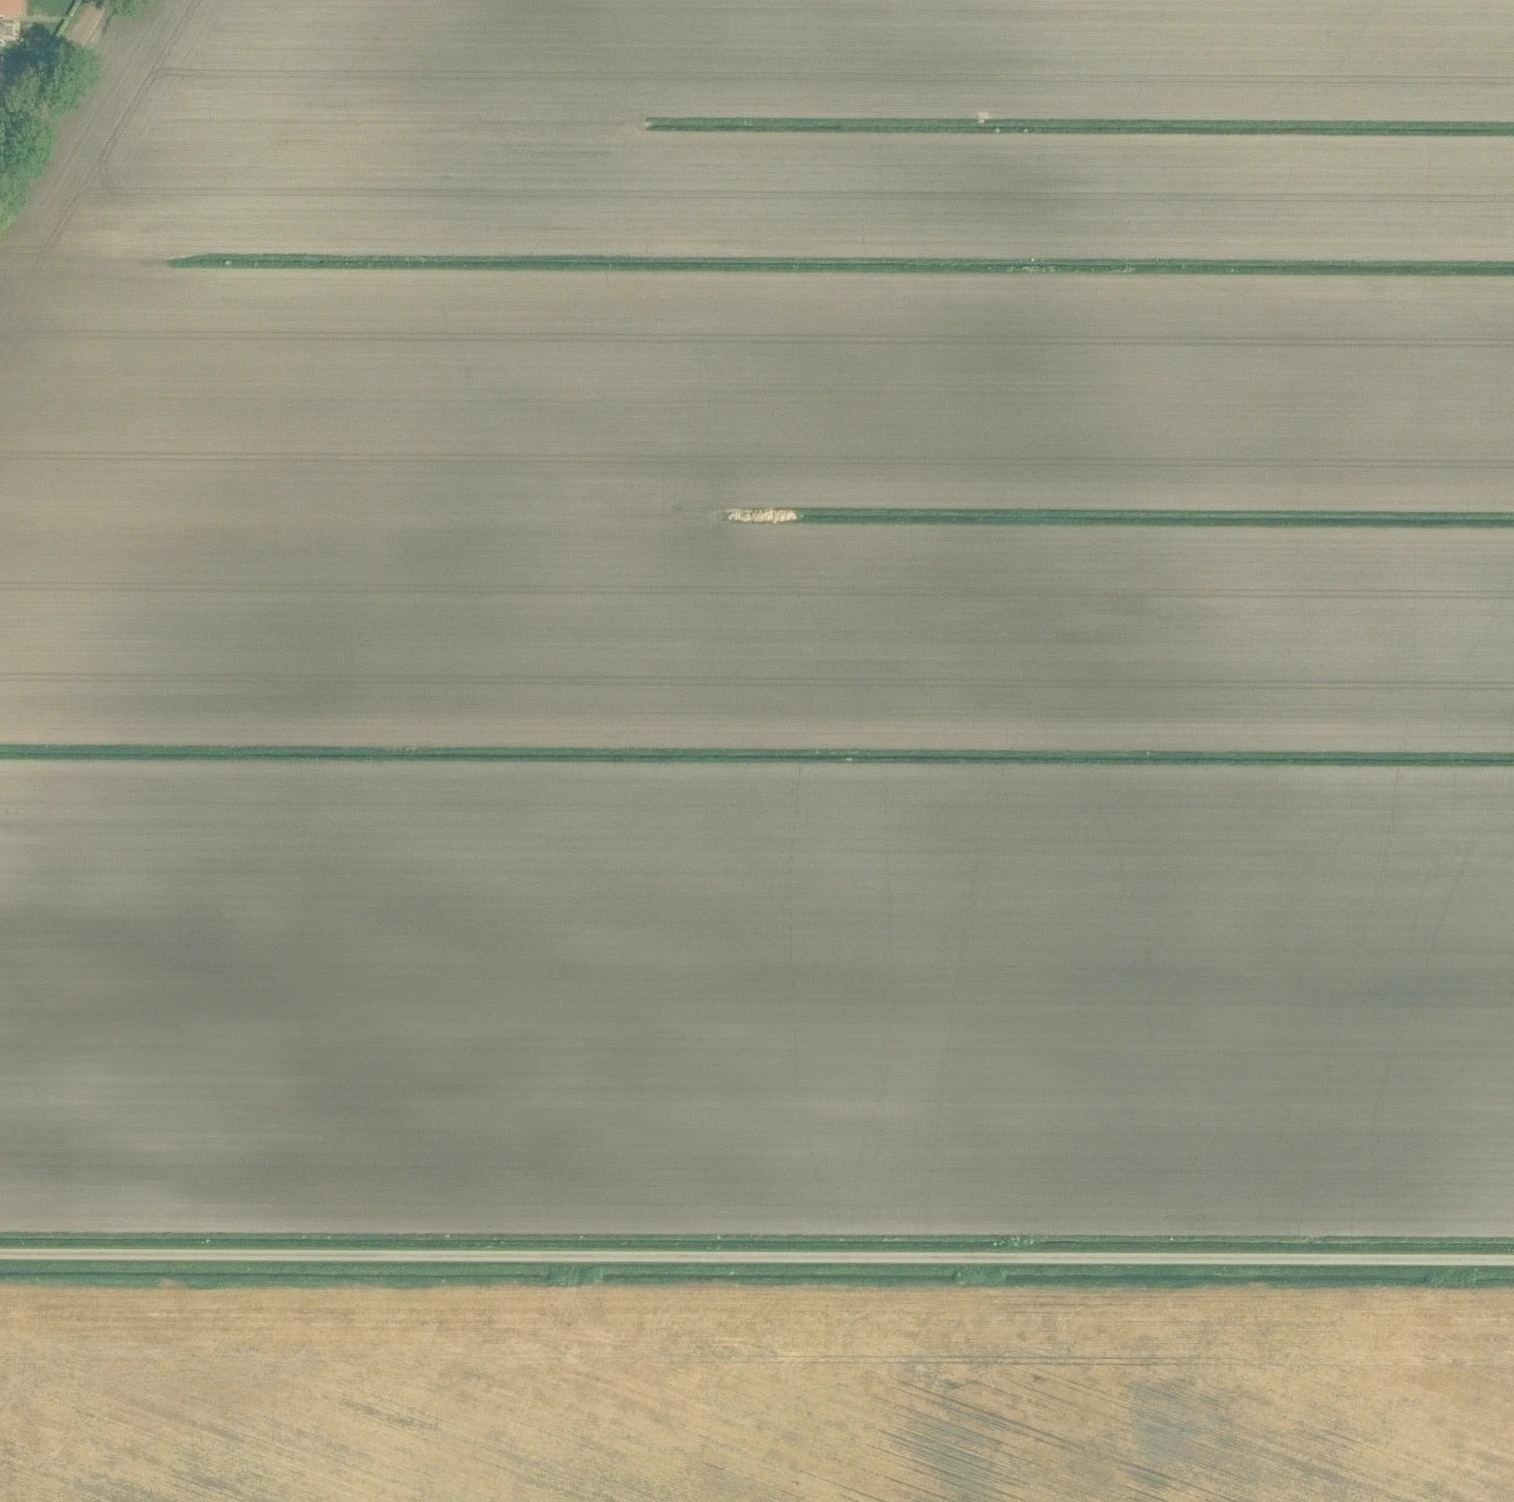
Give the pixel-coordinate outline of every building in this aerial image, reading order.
[(20,16),(20,0),(0,0),(0,16),(20,16)] [(21,29),(0,29),(0,50),(5,50),(5,44),(20,44),(21,29)]
